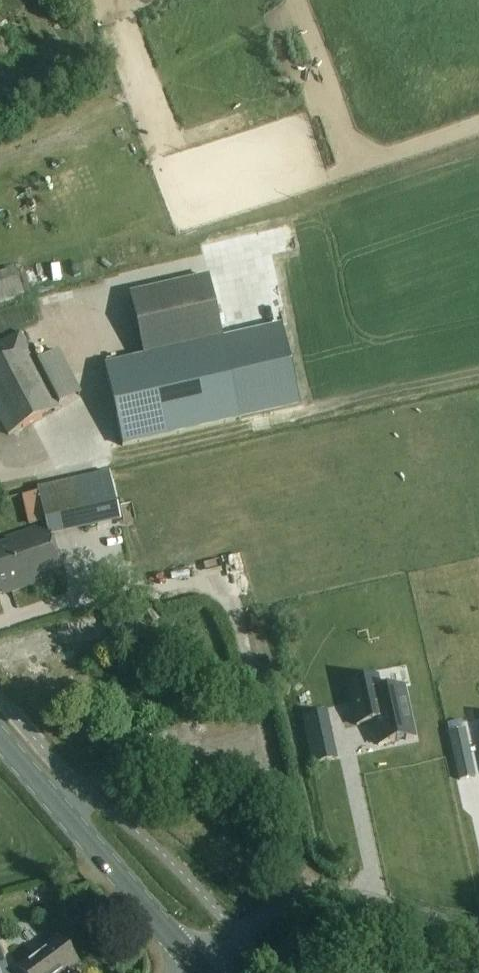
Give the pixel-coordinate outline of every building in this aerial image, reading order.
[(25,295),(15,269),(0,275),(0,304),(25,295)] [(130,293),(144,356),(222,338),(208,276),(130,293)] [(58,409),(17,333),(0,342),(0,424),(7,436),(58,409)] [(105,366),(123,448),(241,421),(222,340),(105,366)] [(60,352),(36,363),(58,408),(81,396),(60,352)] [(235,359),(240,384),(250,382),(245,358),(235,359)] [(109,472),(74,480),(74,481),(84,527),(120,518),(109,472)] [(0,546),(0,592),(9,589),(10,593),(62,576),(46,527),(7,540),(8,543),(0,546)] [(414,739),(403,688),(379,693),(376,678),(348,684),(357,727),(374,723),(379,746),(414,739)] [(327,712),(302,718),(306,737),(331,732),(327,712)] [(469,751),(464,731),(449,734),(453,754),(469,751)] [(76,970),(56,942),(18,970),(20,972),(72,972),(76,970)]
